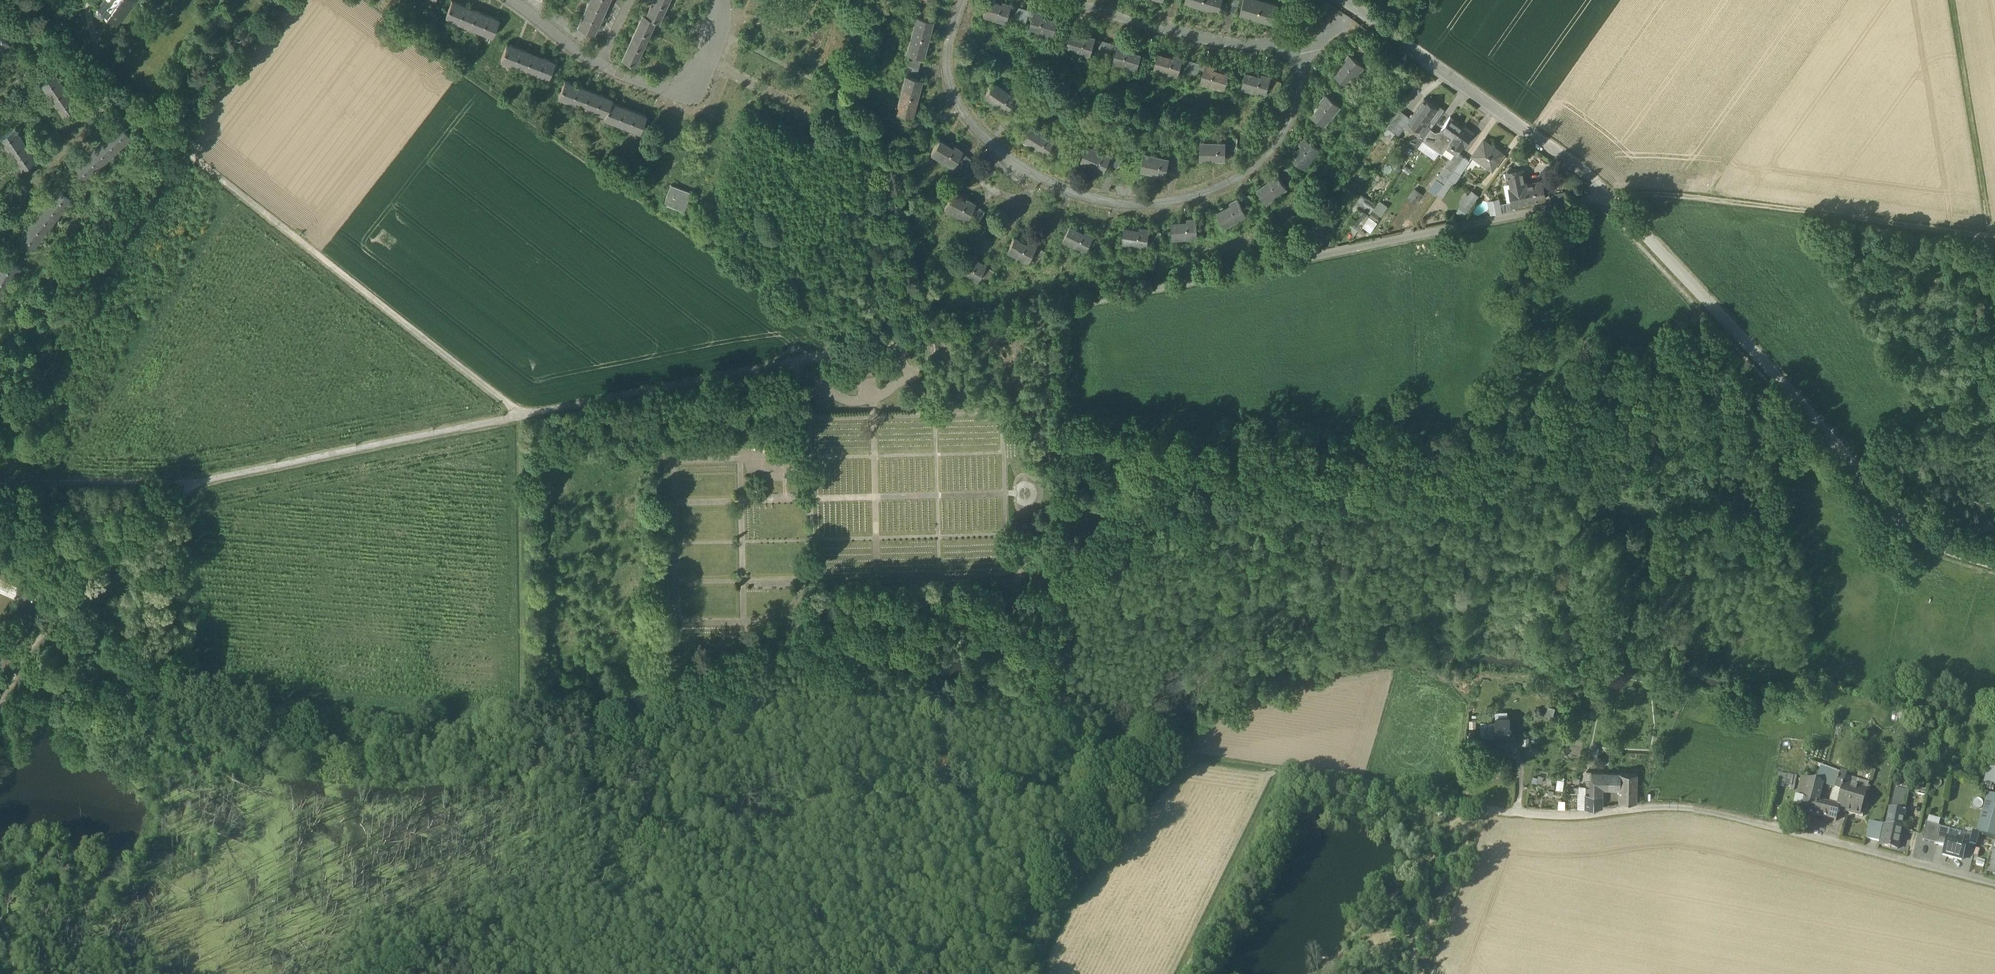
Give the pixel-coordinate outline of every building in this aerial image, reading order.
[(97,10),(117,25),(136,0),(104,0),(97,10)] [(492,36),(499,19),(452,0),(445,18),(492,36)] [(577,25),(594,33),(610,0),(588,0),(577,25)] [(645,14),(657,19),(659,20),(669,0),(651,0),(645,14)] [(982,15),(1007,22),(1012,3),(1003,0),(1002,2),(996,0),(987,0),(982,15)] [(1184,1),(1219,11),(1222,0),(1184,0),(1184,1)] [(1261,0),(1243,0),(1239,14),(1274,22),(1279,4),(1261,0)] [(1034,9),(1029,29),(1053,36),(1058,18),(1043,14),(1044,12),(1034,9)] [(657,19),(645,14),(642,12),(621,58),(635,65),(657,19)] [(933,21),(916,16),(906,53),(924,58),(933,21)] [(1070,32),(1066,49),(1090,55),(1095,36),(1085,34),(1085,35),(1070,32)] [(0,35),(0,51),(9,42),(0,35)] [(1118,42),(1112,62),(1136,69),(1141,52),(1127,47),(1127,45),(1118,42)] [(555,61),(508,43),(501,61),(548,79),(555,61)] [(1158,51),(1154,68),(1178,75),(1183,56),(1174,53),(1173,55),(1158,51)] [(1334,73),(1348,85),(1364,66),(1349,53),(1343,60),(1344,62),(1334,73)] [(1206,62),(1201,82),(1225,89),(1230,72),(1215,67),(1216,65),(1206,62)] [(1246,70),(1241,87),(1265,94),(1271,75),(1261,72),(1261,74),(1246,70)] [(56,74),(42,83),(49,94),(63,84),(56,74)] [(922,79),(904,75),(894,112),(912,117),(922,79)] [(604,115),(610,101),(611,99),(565,80),(558,97),(604,115)] [(1015,95),(993,81),(983,96),(1005,110),(1015,95)] [(63,84),(49,94),(56,104),(70,95),(63,84)] [(1311,113),(1324,124),(1341,105),(1325,92),(1319,100),(1320,101),(1311,113)] [(70,95),(56,104),(64,115),(77,106),(70,95)] [(1430,120),(1438,108),(1424,98),(1410,118),(1407,122),(1421,131),(1421,132),(1426,125),(1427,125),(1430,120)] [(639,133),(646,115),(610,101),(604,115),(603,119),(639,133)] [(1443,112),(1438,108),(1430,120),(1435,124),(1443,112)] [(1407,122),(1410,118),(1399,110),(1392,120),(1403,127),(1407,122)] [(1450,116),(1441,129),(1454,138),(1455,138),(1464,126),(1450,116)] [(1404,127),(1403,127),(1392,120),(1389,124),(1397,129),(1401,132),(1404,127)] [(1418,136),(1421,131),(1407,122),(1403,127),(1404,127),(1407,130),(1408,129),(1418,136)] [(131,136),(120,124),(110,132),(122,144),(131,136)] [(1395,133),(1397,129),(1389,124),(1387,128),(1395,133)] [(1055,139),(1033,125),(1024,140),(1045,154),(1055,139)] [(1431,128),(1427,125),(1426,125),(1421,132),(1421,131),(1418,136),(1417,137),(1422,140),(1431,128)] [(1454,138),(1446,148),(1454,153),(1457,155),(1459,153),(1464,145),(1465,146),(1474,133),(1464,126),(1455,138),(1454,138)] [(14,128),(1,137),(8,148),(22,138),(14,128)] [(1391,139),(1395,133),(1387,128),(1380,138),(1388,144),(1391,139)] [(1436,132),(1431,128),(1422,140),(1423,141),(1427,144),(1436,132)] [(1436,132),(1427,144),(1442,154),(1446,148),(1454,138),(1441,129),(1438,133),(1436,132)] [(122,144),(110,132),(101,141),(113,153),(122,144)] [(1290,156),(1304,167),(1320,148),(1305,135),(1299,143),(1300,144),(1290,156)] [(1423,141),(1422,140),(1417,137),(1408,141),(1417,148),(1423,141)] [(22,138),(8,148),(15,158),(29,149),(22,138)] [(940,138),(930,154),(951,167),(962,150),(954,145),(953,146),(940,138)] [(1200,141),(1200,159),(1225,159),(1225,139),(1216,139),(1216,141),(1200,141)] [(113,153),(101,141),(92,150),(104,162),(113,153)] [(1484,141),(1473,156),(1493,169),(1503,154),(1484,141)] [(1111,153),(1087,144),(1080,160),(1104,170),(1111,153)] [(29,149),(15,158),(22,169),(36,159),(29,149)] [(104,162),(92,150),(83,158),(94,170),(104,162)] [(1170,157),(1144,152),(1141,170),(1166,175),(1170,157)] [(1454,153),(1441,172),(1449,178),(1454,170),(1464,157),(1459,153),(1457,155),(1454,153)] [(1464,157),(1454,170),(1460,174),(1470,161),(1464,157)] [(94,170),(83,158),(74,167),(85,179),(94,170)] [(1513,202),(1513,205),(1514,205),(1545,198),(1542,181),(1526,184),(1523,169),(1506,173),(1513,202)] [(1257,187),(1267,202),(1287,188),(1276,171),(1268,177),(1269,178),(1257,187)] [(1448,179),(1449,178),(1441,172),(1436,179),(1444,184),(1448,179)] [(1453,182),(1448,179),(1444,184),(1440,191),(1444,194),(1453,182)] [(690,191),(669,184),(663,203),(684,209),(690,191)] [(71,197),(58,187),(50,197),(63,207),(71,197)] [(1415,203),(1421,194),(1415,190),(1409,199),(1415,203)] [(952,193),(943,209),(966,220),(975,203),(966,198),(965,200),(952,193)] [(1373,210),(1376,206),(1361,196),(1355,204),(1370,215),(1373,210)] [(63,207),(50,197),(42,207),(55,218),(63,207)] [(1217,210),(1225,226),(1247,214),(1238,197),(1229,201),(1230,203),(1217,210)] [(1502,212),(1499,199),(1488,201),(1491,214),(1502,212)] [(1387,206),(1380,201),(1376,206),(1373,210),(1380,216),(1387,206)] [(55,218),(42,207),(34,217),(47,228),(55,218)] [(1171,220),(1173,238),(1198,236),(1196,216),(1186,217),(1186,219),(1171,220)] [(1361,224),(1351,216),(1344,226),(1354,234),(1361,224)] [(1377,222),(1369,216),(1362,226),(1370,232),(1377,222)] [(47,228),(34,217),(27,227),(40,238),(47,228)] [(1331,217),(1324,223),(1332,233),(1339,226),(1331,217)] [(1071,224),(1063,239),(1085,251),(1094,233),(1086,229),(1085,231),(1071,224)] [(1124,225),(1122,243),(1147,246),(1149,226),(1139,225),(1139,227),(1124,225)] [(40,238),(27,227),(19,238),(32,248),(40,238)] [(1014,235),(1006,251),(1029,262),(1037,244),(1029,240),(1028,241),(1014,235)] [(962,253),(954,269),(976,281),(985,263),(976,259),(975,260),(962,253)] [(3,258),(0,264),(0,271),(12,277),(18,266),(3,258)] [(0,271),(0,285),(6,288),(12,277),(0,271)] [(926,395),(932,394),(931,387),(924,389),(926,395)] [(935,402),(933,394),(927,396),(929,404),(935,402)] [(15,597),(20,581),(0,575),(0,592),(15,597)] [(1554,710),(1548,708),(1545,718),(1552,719),(1554,710)] [(1509,737),(1509,719),(1496,719),(1496,725),(1497,730),(1497,738),(1509,737)] [(1847,752),(1839,751),(1836,763),(1844,764),(1847,752)] [(1806,761),(1801,777),(1809,779),(1816,781),(1821,766),(1806,761)] [(1991,761),(1986,783),(1994,785),(1994,762),(1991,761)] [(1828,785),(1835,787),(1840,773),(1834,770),(1828,785)] [(1609,774),(1592,773),(1591,789),(1591,795),(1603,795),(1603,789),(1609,789),(1609,774)] [(1847,775),(1840,773),(1835,787),(1841,790),(1843,791),(1838,806),(1837,808),(1839,809),(1863,815),(1866,804),(1863,803),(1869,783),(1846,776),(1847,775)] [(1620,774),(1609,774),(1609,789),(1620,789),(1620,774)] [(1637,775),(1620,774),(1620,789),(1620,803),(1636,803),(1637,775)] [(1818,801),(1821,791),(1807,788),(1809,779),(1801,777),(1795,799),(1803,801),(1800,811),(1828,818),(1831,808),(1830,804),(1818,801)] [(1816,781),(1809,779),(1807,788),(1821,791),(1823,783),(1816,781)] [(1922,780),(1920,789),(1927,790),(1928,781),(1922,780)] [(1905,812),(1909,792),(1894,789),(1890,808),(1905,812)] [(1591,795),(1586,795),(1586,810),(1594,810),(1603,808),(1603,795),(1591,795)] [(1988,795),(1977,834),(1979,834),(1994,839),(1994,797),(1988,795)] [(1837,808),(1838,806),(1830,804),(1831,808),(1828,818),(1836,820),(1839,809),(1837,808)] [(1905,812),(1890,808),(1886,825),(1901,828),(1905,812)] [(1882,825),(1870,822),(1867,839),(1879,841),(1882,825)] [(1939,827),(1926,824),(1922,841),(1936,845),(1939,828),(1939,827)] [(1901,828),(1886,825),(1886,826),(1882,825),(1879,841),(1878,845),(1889,847),(1890,848),(1890,847),(1897,849),(1902,829),(1901,828)] [(1949,831),(1939,828),(1936,845),(1945,848),(1949,831)] [(1961,834),(1949,831),(1945,848),(1943,856),(1962,861),(1964,852),(1967,853),(1969,844),(1959,841),(1961,834)] [(1977,834),(1972,832),(1969,844),(1976,846),(1979,834),(1977,834)] [(1991,855),(1987,871),(1994,873),(1994,856),(1991,855)]
